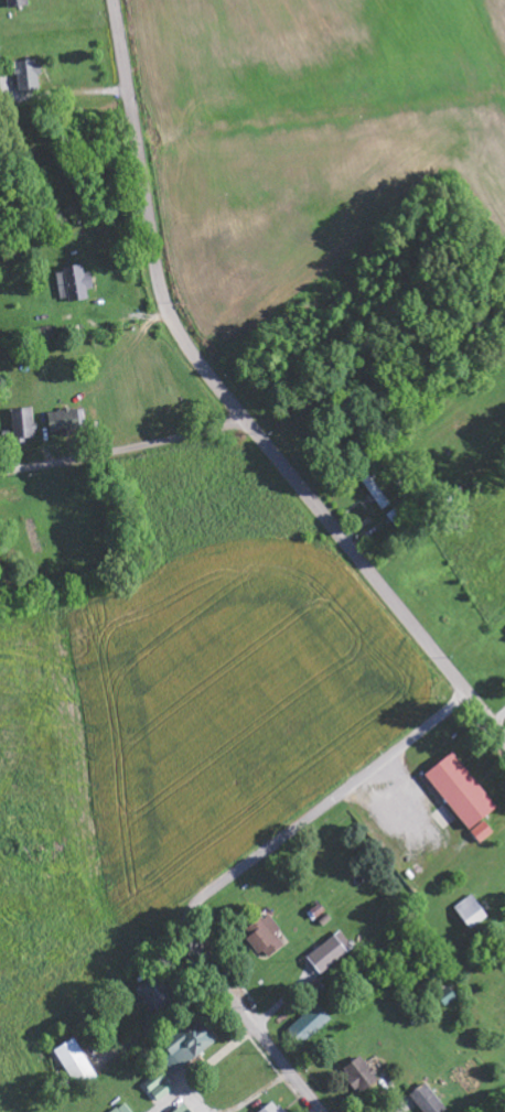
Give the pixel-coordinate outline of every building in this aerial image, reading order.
[(31,6),(30,0),(8,0),(10,9),(31,6)] [(39,60),(16,62),(19,92),(41,90),(39,60)] [(57,270),(61,302),(89,299),(88,290),(93,290),(92,273),(84,274),(84,267),(57,270)] [(53,437),(89,428),(83,406),(47,416),(53,437)] [(37,438),(33,408),(12,411),(15,441),(37,438)] [(392,506),(367,471),(359,477),(383,511),(392,506)] [(425,775),(469,832),(498,809),(454,753),(425,775)] [(471,832),(480,845),(494,834),(485,822),(471,832)] [(471,930),(489,918),(473,895),(455,908),(471,930)] [(244,930),(261,959),(284,946),(277,933),(281,931),(271,915),(244,930)] [(322,975),(355,948),(341,931),(308,958),(322,975)] [(457,998),(450,989),(439,998),(447,1007),(457,998)] [(288,1031),(303,1047),(332,1021),(317,1004),(288,1031)] [(198,1019),(163,1046),(170,1056),(162,1062),(173,1076),(216,1043),(198,1019)] [(54,1052),(78,1089),(98,1076),(75,1039),(54,1052)] [(379,1081),(362,1056),(342,1071),(359,1095),(379,1081)] [(175,1089),(159,1072),(144,1086),(160,1103),(175,1089)] [(428,1083),(411,1095),(423,1111),(447,1111),(428,1083)] [(275,1102),(262,1111),(282,1111),(275,1102)] [(126,1104),(114,1111),(132,1111),(126,1104)]
